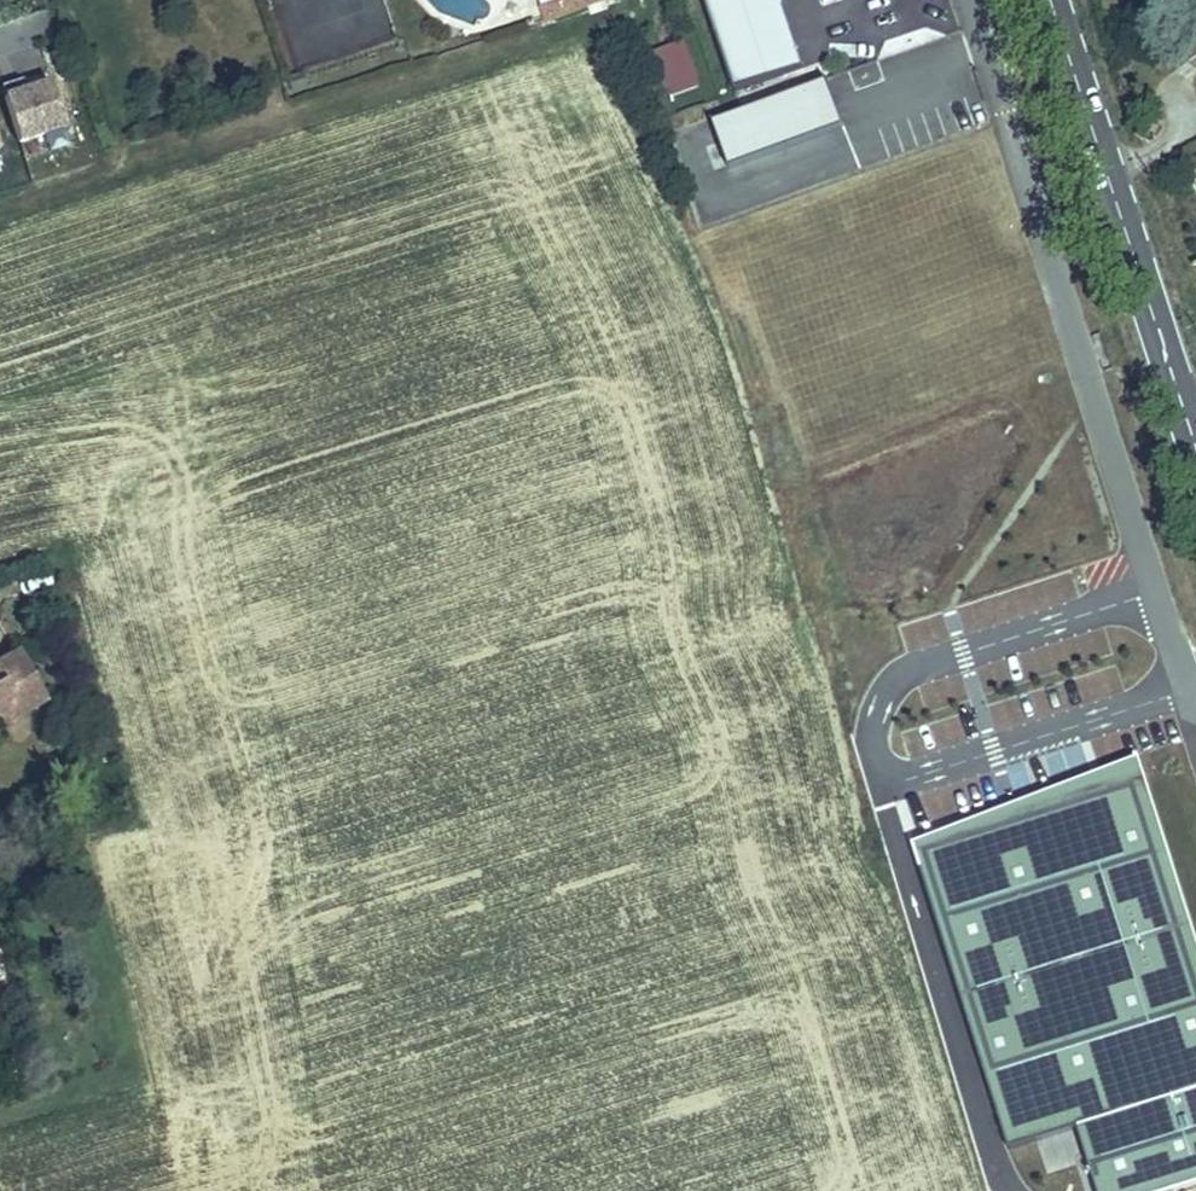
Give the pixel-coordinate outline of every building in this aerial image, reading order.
[(739,79),(805,55),(785,0),(710,0),(739,79)] [(666,99),(697,90),(683,43),(652,52),(666,99)] [(66,125),(53,80),(27,88),(23,76),(2,83),(19,139),(66,125)] [(823,89),(714,126),(729,172),(839,134),(823,89)] [(5,697),(44,677),(22,631),(0,643),(0,696),(5,697)] [(911,842),(1007,1150),(1076,1128),(1096,1190),(1167,1190),(1195,1182),(1195,944),(1138,758),(911,842)]
